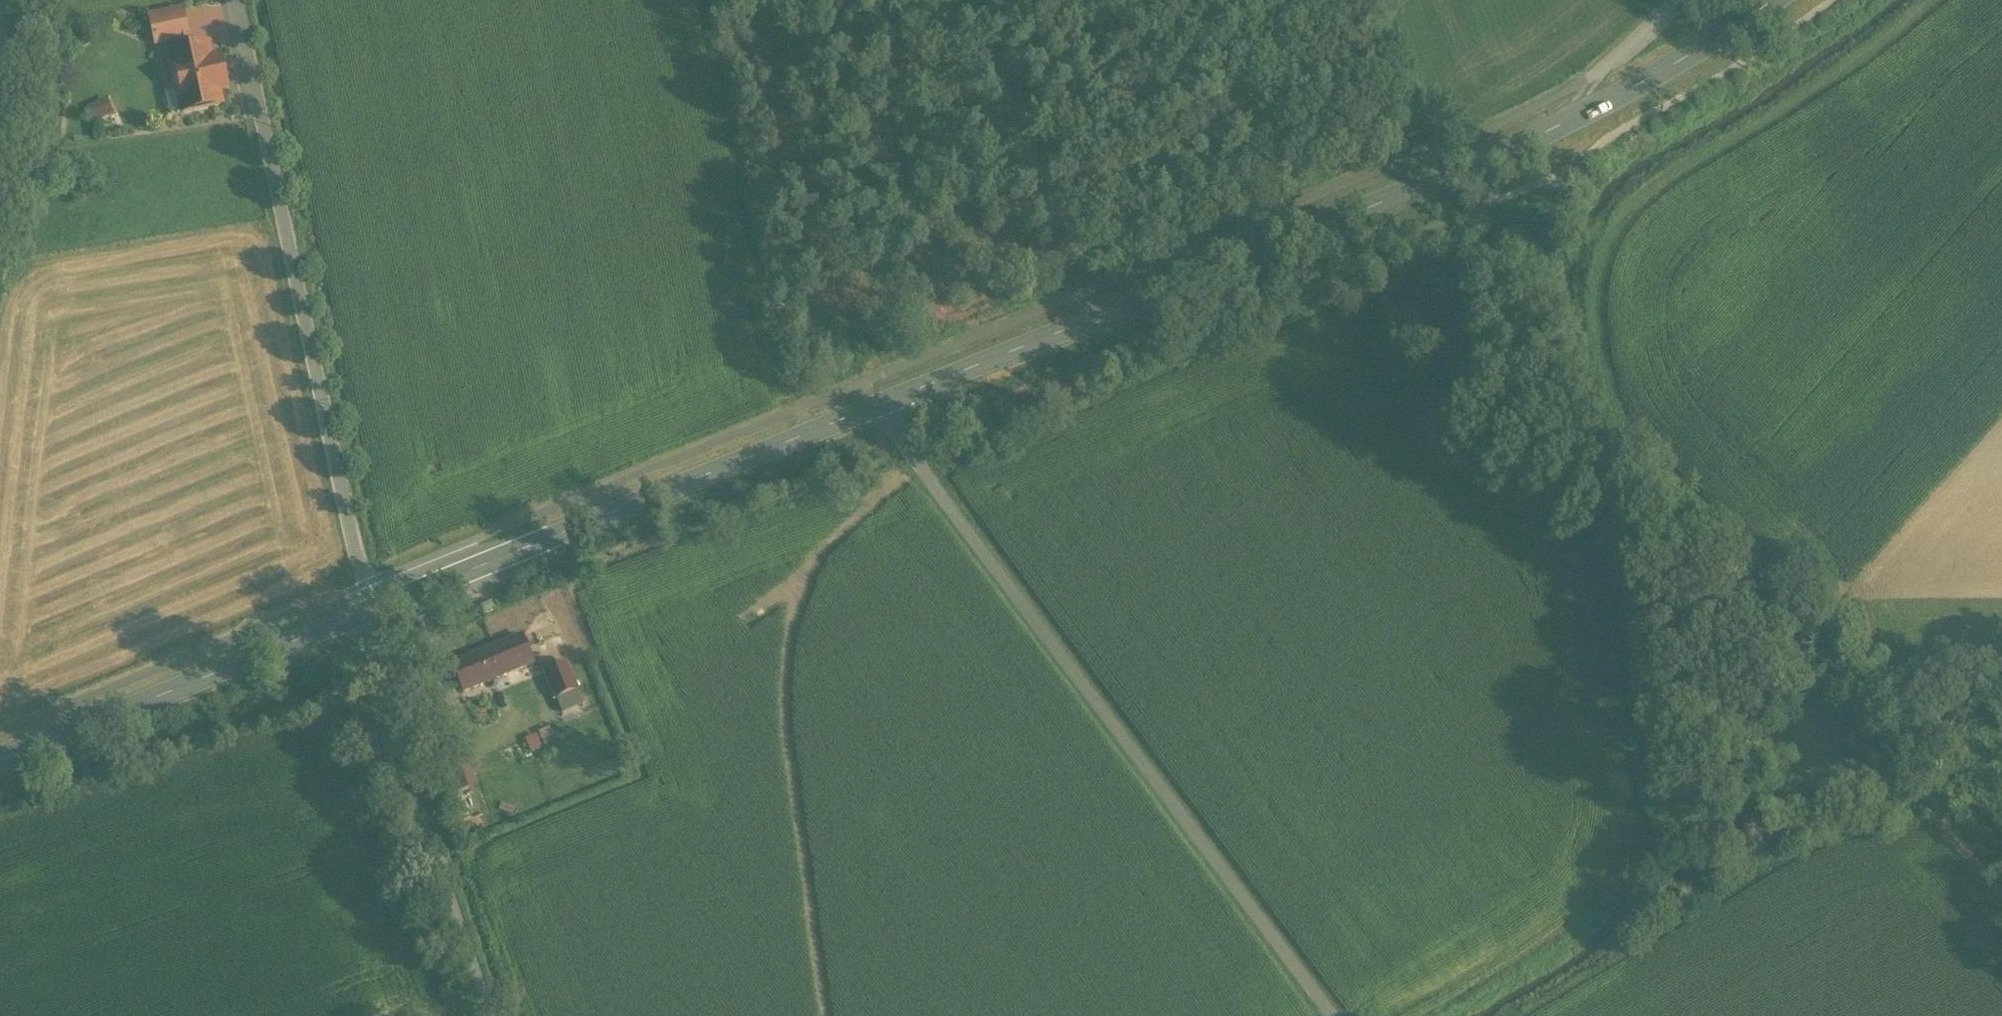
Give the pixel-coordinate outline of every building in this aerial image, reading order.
[(181,11),(150,17),(156,44),(187,37),(181,11)] [(208,46),(167,54),(172,75),(178,74),(186,111),(182,112),(182,113),(221,104),(218,90),(226,88),(222,68),(214,70),(208,46)] [(46,54),(33,54),(32,69),(46,70),(46,54)] [(114,86),(94,96),(103,113),(122,103),(114,86)] [(522,636),(452,665),(463,692),(533,663),(525,642),(522,636)] [(537,637),(525,642),(533,663),(546,657),(537,637)] [(566,659),(541,669),(558,714),(584,704),(566,659)] [(449,794),(473,787),(465,758),(441,764),(449,794)]
